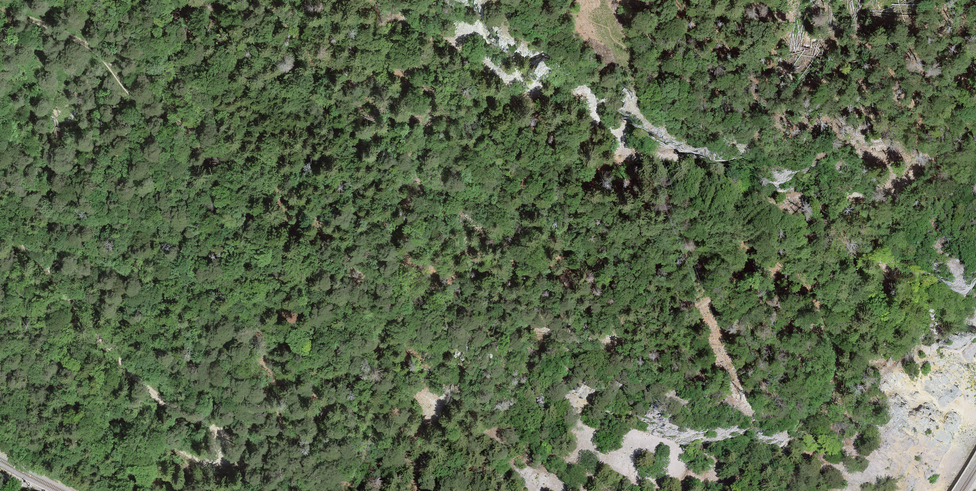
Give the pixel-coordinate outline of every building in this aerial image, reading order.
[(238,464),(238,456),(220,457),(220,465),(238,464)]
